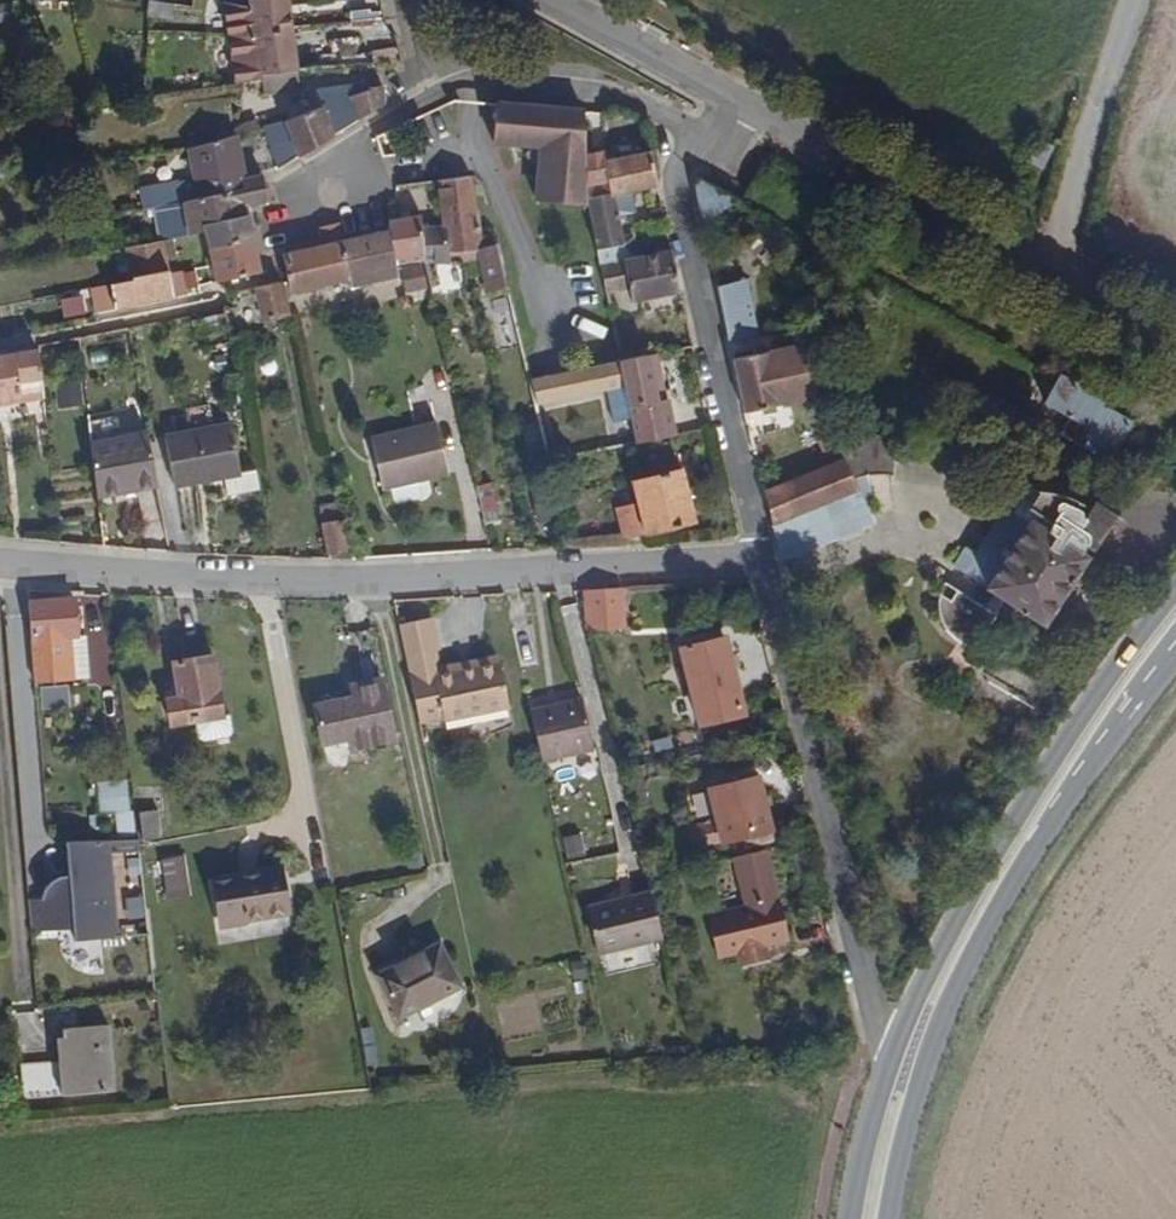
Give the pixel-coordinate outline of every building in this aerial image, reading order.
[(196,5),(206,7),(243,11),(248,98),(264,96),(310,89),(304,37),(300,0),(198,0),(196,5)] [(206,7),(196,5),(194,17),(203,18),(206,7)] [(329,59),(330,87),(385,80),(385,79),(388,66),(360,67),(359,58),(329,59)] [(386,110),(383,87),(303,114),(309,158),(339,140),(362,126),(386,110)] [(264,96),(248,98),(250,114),(312,106),(310,89),(264,96)] [(309,158),(303,114),(264,130),(271,182),(309,158)] [(594,117),(506,115),(505,153),(541,154),(541,156),(536,166),(548,172),(549,170),(553,170),(552,209),(590,213),(588,201),(588,200),(589,168),(594,117)] [(1037,138),(1028,163),(1046,170),(1055,144),(1037,138)] [(233,154),(187,161),(192,193),(237,185),(233,154)] [(644,156),(589,168),(588,200),(588,201),(605,198),(651,190),(644,156)] [(720,194),(704,184),(693,187),(703,236),(726,210),(741,219),(731,237),(773,262),(802,242),(720,194)] [(237,185),(192,193),(197,215),(240,207),(239,197),(237,185)] [(149,223),(138,225),(142,244),(149,243),(151,252),(158,251),(172,248),(189,244),(205,242),(249,235),(247,223),(263,219),(260,194),(239,197),(240,207),(197,215),(149,223)] [(605,198),(588,201),(598,250),(611,246),(605,198)] [(434,207),(439,248),(440,261),(442,278),(443,285),(457,282),(455,273),(468,270),(478,268),(473,231),(472,222),(469,206),(468,200),(434,207)] [(253,258),(249,235),(205,242),(209,265),(253,258)] [(386,244),(387,256),(391,282),(392,284),(417,281),(442,278),(440,261),(439,248),(413,251),(411,240),(386,244)] [(285,274),(287,295),(289,312),(351,303),(349,287),(391,282),(387,256),(348,261),(344,243),(315,246),(317,268),(285,274)] [(173,267),(172,248),(158,251),(151,252),(118,257),(123,292),(168,285),(165,269),(173,267)] [(601,262),(603,272),(607,296),(618,293),(620,302),(673,294),(668,268),(664,251),(621,259),(601,262)] [(212,278),(216,300),(259,292),(253,258),(209,265),(212,278)] [(478,268),(468,270),(475,307),(504,301),(502,296),(496,266),(478,268)] [(98,296),(85,299),(89,321),(129,315),(179,307),(176,284),(168,285),(123,292),(98,296)] [(740,285),(713,289),(725,348),(753,343),(740,285)] [(459,290),(462,304),(468,303),(465,288),(459,290)] [(83,295),(61,299),(64,317),(87,313),(83,295)] [(279,297),(253,301),(257,334),(284,331),(279,297)] [(514,348),(512,337),(491,342),(497,371),(518,367),(514,348)] [(241,343),(233,344),(234,360),(243,359),(241,343)] [(780,354),(730,365),(741,405),(745,418),(806,403),(780,354)] [(663,406),(653,356),(646,357),(655,406),(663,406)] [(638,448),(671,440),(663,406),(655,406),(646,357),(621,362),(638,448)] [(45,407),(40,361),(0,367),(0,413),(45,407)] [(614,363),(633,449),(638,448),(621,362),(619,362),(614,363)] [(1094,421),(1047,394),(1032,419),(1055,432),(1054,434),(1058,436),(1048,451),(1097,480),(1118,443),(1091,426),(1094,421)] [(233,436),(163,446),(166,462),(171,500),(242,489),(233,436)] [(778,533),(854,494),(846,479),(829,447),(827,442),(819,446),(824,463),(766,493),(778,533)] [(427,446),(364,461),(376,511),(440,496),(427,446)] [(143,455),(89,461),(91,476),(95,516),(153,509),(148,482),(143,455)] [(685,475),(635,485),(640,511),(617,515),(622,539),(695,527),(685,475)] [(493,483),(477,486),(484,521),(500,518),(493,483)] [(870,523),(854,494),(778,533),(788,565),(870,523)] [(1022,509),(1015,504),(999,528),(994,525),(964,565),(957,560),(942,582),(967,598),(960,609),(967,614),(970,610),(972,611),(967,620),(931,597),(928,602),(926,606),(925,610),(924,614),(924,619),(924,625),(926,631),(928,637),(931,642),(935,647),(941,652),(945,654),(959,664),(983,629),(1006,643),(1016,632),(1029,640),(1073,578),(1071,577),(1077,570),(1078,570),(1097,542),(1105,547),(1110,540),(1069,512),(1064,520),(1056,516),(1048,513),(1042,511),(1036,510),(1030,509),(1024,508),(1022,509)] [(334,523),(314,527),(322,570),(343,566),(334,523)] [(625,592),(583,594),(582,636),(621,638),(625,592)] [(74,604),(28,608),(34,689),(68,687),(64,643),(77,642),(74,604)] [(433,626),(399,633),(406,668),(440,661),(433,626)] [(722,641),(677,651),(698,741),(743,731),(722,641)] [(440,661),(406,668),(409,685),(444,678),(440,661)] [(176,672),(179,695),(180,704),(167,706),(171,732),(196,728),(223,725),(214,666),(176,672)] [(409,685),(419,734),(442,730),(443,731),(511,717),(502,672),(460,680),(459,675),(444,678),(409,685)] [(356,703),(348,704),(358,754),(395,746),(381,686),(361,689),(363,697),(356,698),(356,703)] [(180,704),(179,695),(162,697),(167,706),(180,704)] [(584,703),(565,707),(572,733),(578,758),(596,754),(588,721),(584,703)] [(358,754),(348,704),(317,711),(324,746),(349,742),(353,755),(358,754)] [(565,707),(530,714),(537,746),(541,765),(578,758),(572,733),(565,707)] [(230,724),(223,725),(196,728),(198,746),(203,749),(228,746),(232,741),(230,724)] [(676,734),(652,740),(656,758),(681,751),(676,734)] [(693,852),(772,833),(760,780),(709,792),(716,825),(688,831),(693,852)] [(645,788),(634,791),(637,808),(648,805),(645,788)] [(139,811),(140,839),(161,838),(160,811),(139,811)] [(116,818),(120,845),(138,843),(134,816),(116,818)] [(122,936),(111,836),(66,841),(72,894),(32,899),(36,933),(74,929),(76,941),(122,936)] [(765,853),(734,860),(747,914),(778,906),(765,853)] [(187,856),(162,860),(168,900),(193,896),(187,856)] [(275,874),(208,885),(215,938),(238,935),(237,926),(281,919),(275,874)] [(618,906),(630,952),(666,943),(660,922),(654,897),(618,906)] [(600,959),(630,952),(618,906),(588,913),(600,959)] [(778,906),(747,914),(714,922),(721,958),(737,955),(739,967),(774,960),(772,948),(785,945),(778,906)] [(391,971),(400,1018),(451,992),(427,945),(399,958),(403,966),(391,971)] [(391,1023),(400,1018),(391,971),(371,982),(391,1023)] [(80,1056),(69,1057),(34,1059),(36,1093),(123,1087),(121,1023),(78,1026),(79,1037),(80,1056)] [(69,1038),(69,1057),(80,1056),(79,1037),(69,1038)]
